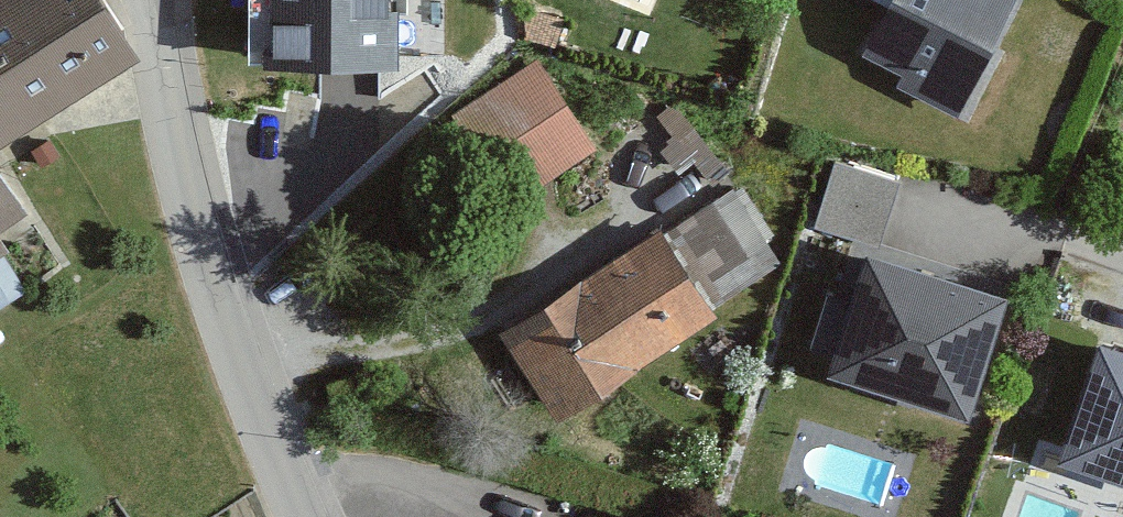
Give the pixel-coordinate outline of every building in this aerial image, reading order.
[(86,0),(0,0),(0,141),(124,58),(86,0)] [(276,49),(395,47),(394,0),(275,0),(276,49)] [(855,59),(898,81),(894,89),(946,115),(1003,0),(884,0),(855,59)] [(581,143),(531,61),(439,115),(488,198),(581,143)] [(836,154),(817,223),(885,242),(905,173),(836,154)] [(649,242),(644,235),(491,336),(549,422),(781,268),(728,189),(649,242)] [(17,220),(0,195),(0,231),(17,220)] [(998,294),(868,255),(834,366),(964,406),(998,294)] [(1102,342),(1064,452),(1122,472),(1122,349),(1102,342)]
